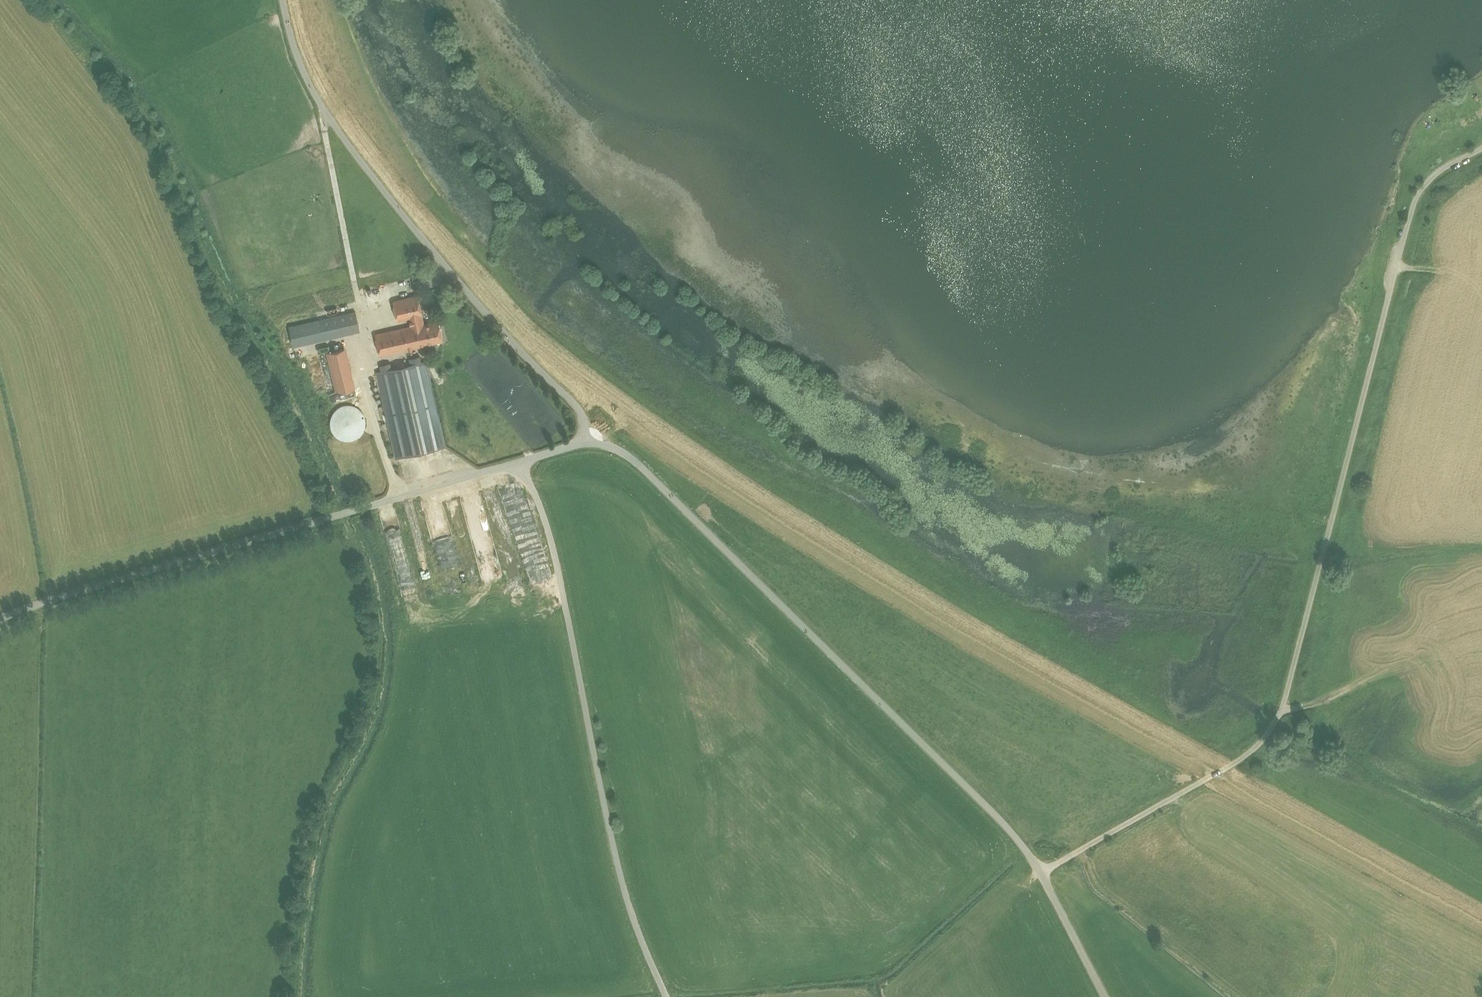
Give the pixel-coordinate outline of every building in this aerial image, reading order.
[(193,233),(190,220),(183,221),(186,235),(193,233)] [(369,294),(371,304),(390,299),(387,289),(369,294)] [(426,345),(425,343),(443,339),(439,321),(424,324),(422,316),(418,295),(393,301),(397,320),(409,318),(410,326),(375,334),(380,355),(426,345)] [(355,310),(288,327),(288,329),(292,343),(292,342),(359,326),(355,310)] [(326,353),(335,392),(355,388),(346,349),(326,353)] [(376,372),(396,458),(444,446),(425,361),(376,372)] [(348,404),(344,405),(341,406),(337,408),(335,410),(332,413),(331,416),(330,420),(330,424),(331,427),(332,431),(334,434),(337,436),(340,438),(344,439),(347,440),(351,440),(355,438),(358,437),(361,434),(363,431),(364,428),(365,424),(365,421),(365,417),(363,414),(361,411),(358,408),(355,406),(352,405),(348,404)] [(434,513),(440,538),(449,536),(443,511),(434,513)]
